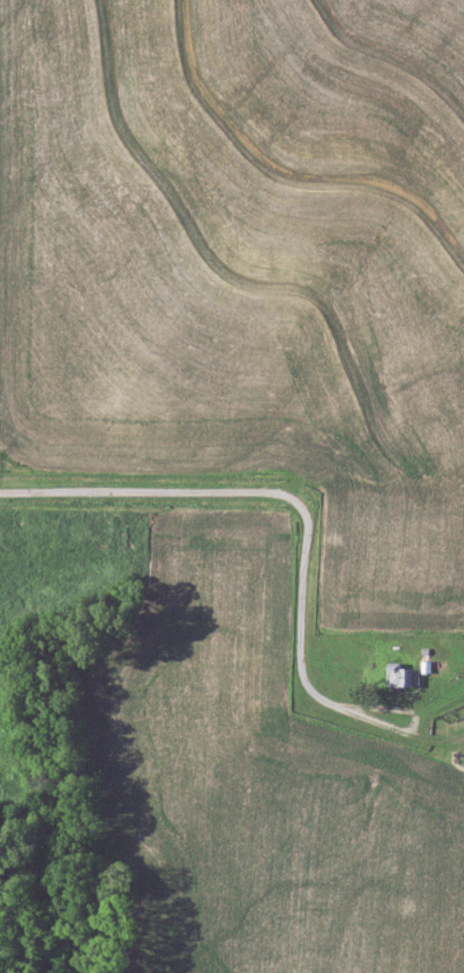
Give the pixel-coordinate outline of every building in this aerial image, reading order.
[(397,667),(397,660),(382,660),(382,685),(414,685),(414,667),(397,667)]
